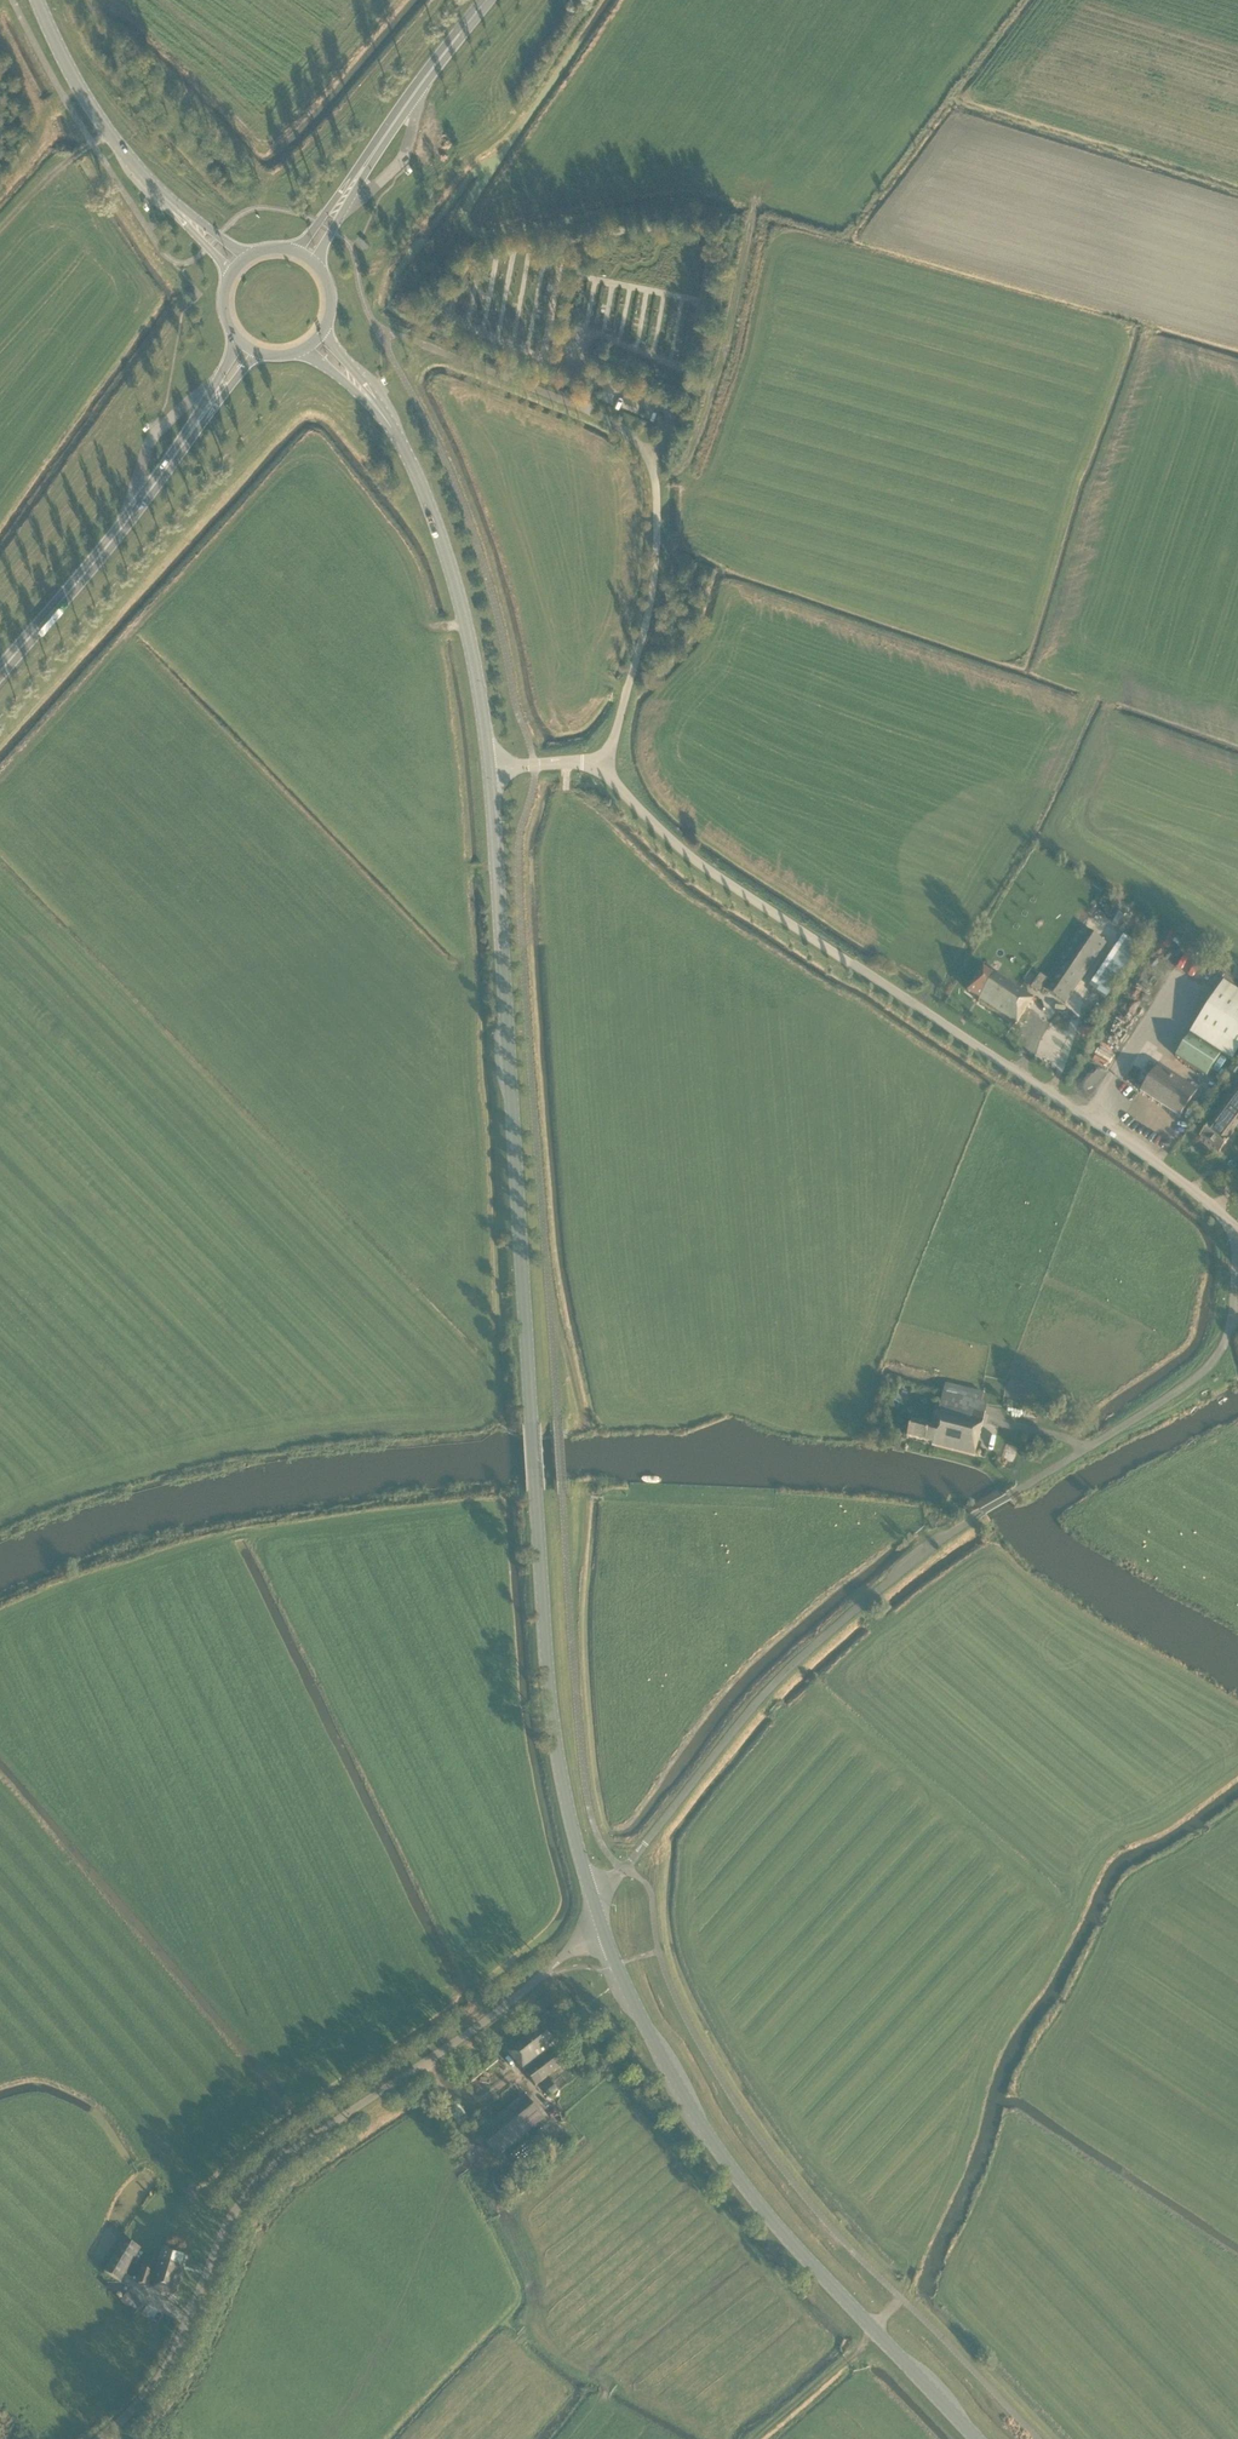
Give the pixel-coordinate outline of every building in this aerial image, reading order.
[(428,302),(442,312),(447,305),(433,295),(428,302)] [(1041,988),(1065,1004),(1106,944),(1081,927),(1046,979),(1040,975),(1031,988),(1038,993),(1041,988)] [(1096,991),(1112,1000),(1143,947),(1128,938),(1096,991)] [(1193,958),(1185,970),(1197,978),(1205,966),(1193,958)] [(998,974),(996,977),(984,969),(967,992),(980,1001),(978,1003),(1014,1027),(1033,998),(998,974)] [(1231,1061),(1237,1051),(1237,993),(1223,983),(1189,1035),(1231,1061)] [(1189,1036),(1175,1058),(1206,1078),(1220,1057),(1189,1036)] [(1095,1061),(1109,1069),(1115,1059),(1101,1051),(1095,1061)] [(1158,1066),(1140,1093),(1179,1119),(1197,1091),(1158,1066)] [(1237,1074),(1237,1071),(1232,1067),(1225,1077),(1233,1082),(1237,1074)] [(1218,1116),(1211,1125),(1210,1125),(1200,1138),(1220,1153),(1229,1140),(1228,1139),(1237,1126),(1237,1090),(1218,1116)] [(907,1437),(932,1443),(932,1446),(974,1457),(987,1405),(943,1394),(938,1413),(937,1412),(934,1427),(911,1421),(907,1437)] [(524,2072),(524,2071),(536,2086),(567,2062),(555,2046),(559,2043),(544,2024),(542,2025),(548,2020),(542,2013),(529,2024),(534,2031),(539,2027),(540,2027),(534,2032),(530,2028),(505,2048),(524,2072)] [(558,2091),(551,2083),(543,2089),(550,2098),(558,2091)] [(478,2133),(497,2157),(544,2119),(524,2095),(478,2133)] [(450,2110),(461,2126),(471,2119),(461,2103),(450,2110)] [(475,2120),(482,2128),(487,2123),(480,2115),(475,2120)] [(473,2126),(470,2121),(463,2125),(467,2130),(473,2126)] [(105,2274),(122,2284),(142,2250),(125,2240),(105,2274)] [(181,2269),(186,2256),(163,2248),(153,2277),(151,2277),(152,2274),(143,2270),(139,2284),(148,2287),(150,2281),(151,2282),(149,2288),(176,2297),(185,2270),(181,2269)] [(122,2303),(135,2316),(144,2307),(131,2294),(122,2303)]
